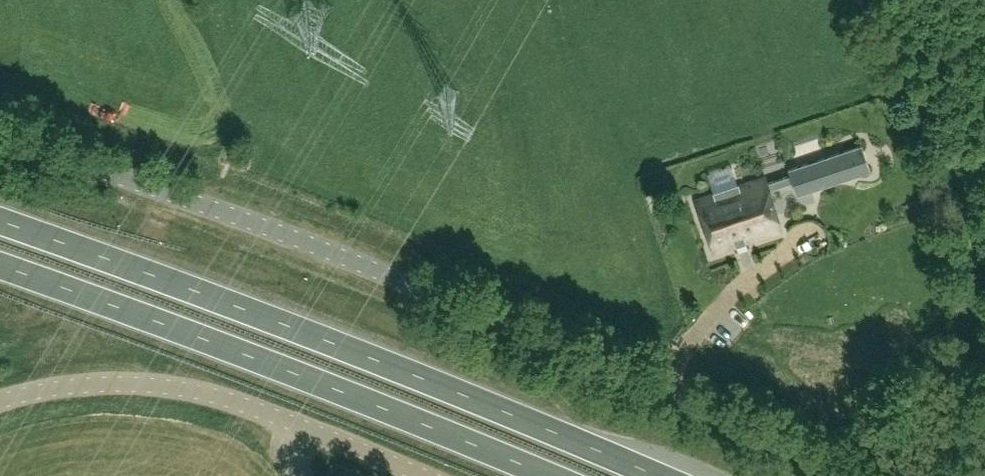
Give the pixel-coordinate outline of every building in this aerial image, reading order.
[(814,189),(871,170),(863,144),(788,169),(790,175),(766,183),(768,189),(792,181),(809,176),(814,189)] [(781,230),(764,177),(697,199),(714,252),(781,230)]
